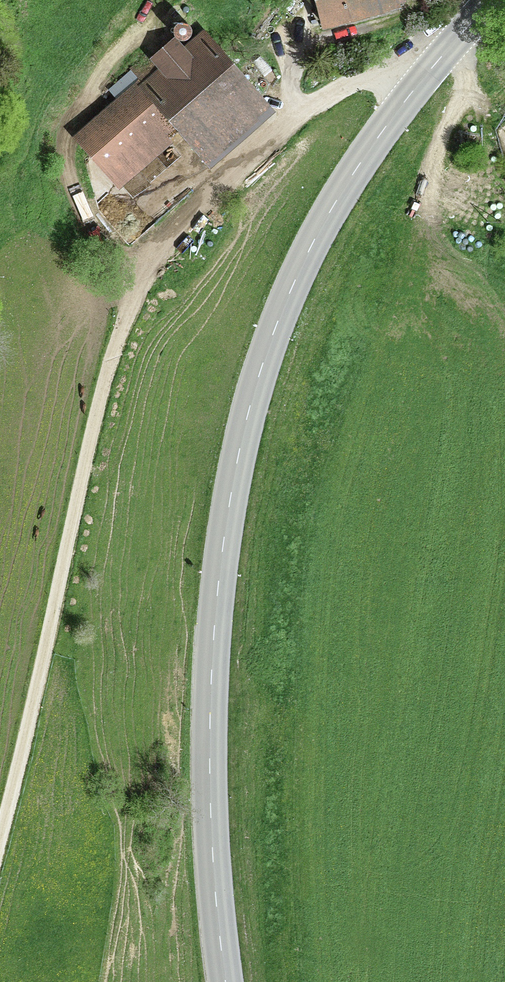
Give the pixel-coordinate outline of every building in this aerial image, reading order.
[(394,0),(314,0),(321,26),(396,6),(394,0)] [(178,24),(175,26),(172,29),(171,32),(172,36),(173,39),(176,41),(179,42),(183,42),(186,40),(188,38),(189,34),(189,31),(187,28),(185,25),(181,24),(178,24)] [(266,112),(257,103),(201,38),(181,56),(172,45),(154,62),(149,56),(129,73),(144,89),(81,145),(117,186),(166,143),(159,135),(173,123),(208,163),(266,112)]
